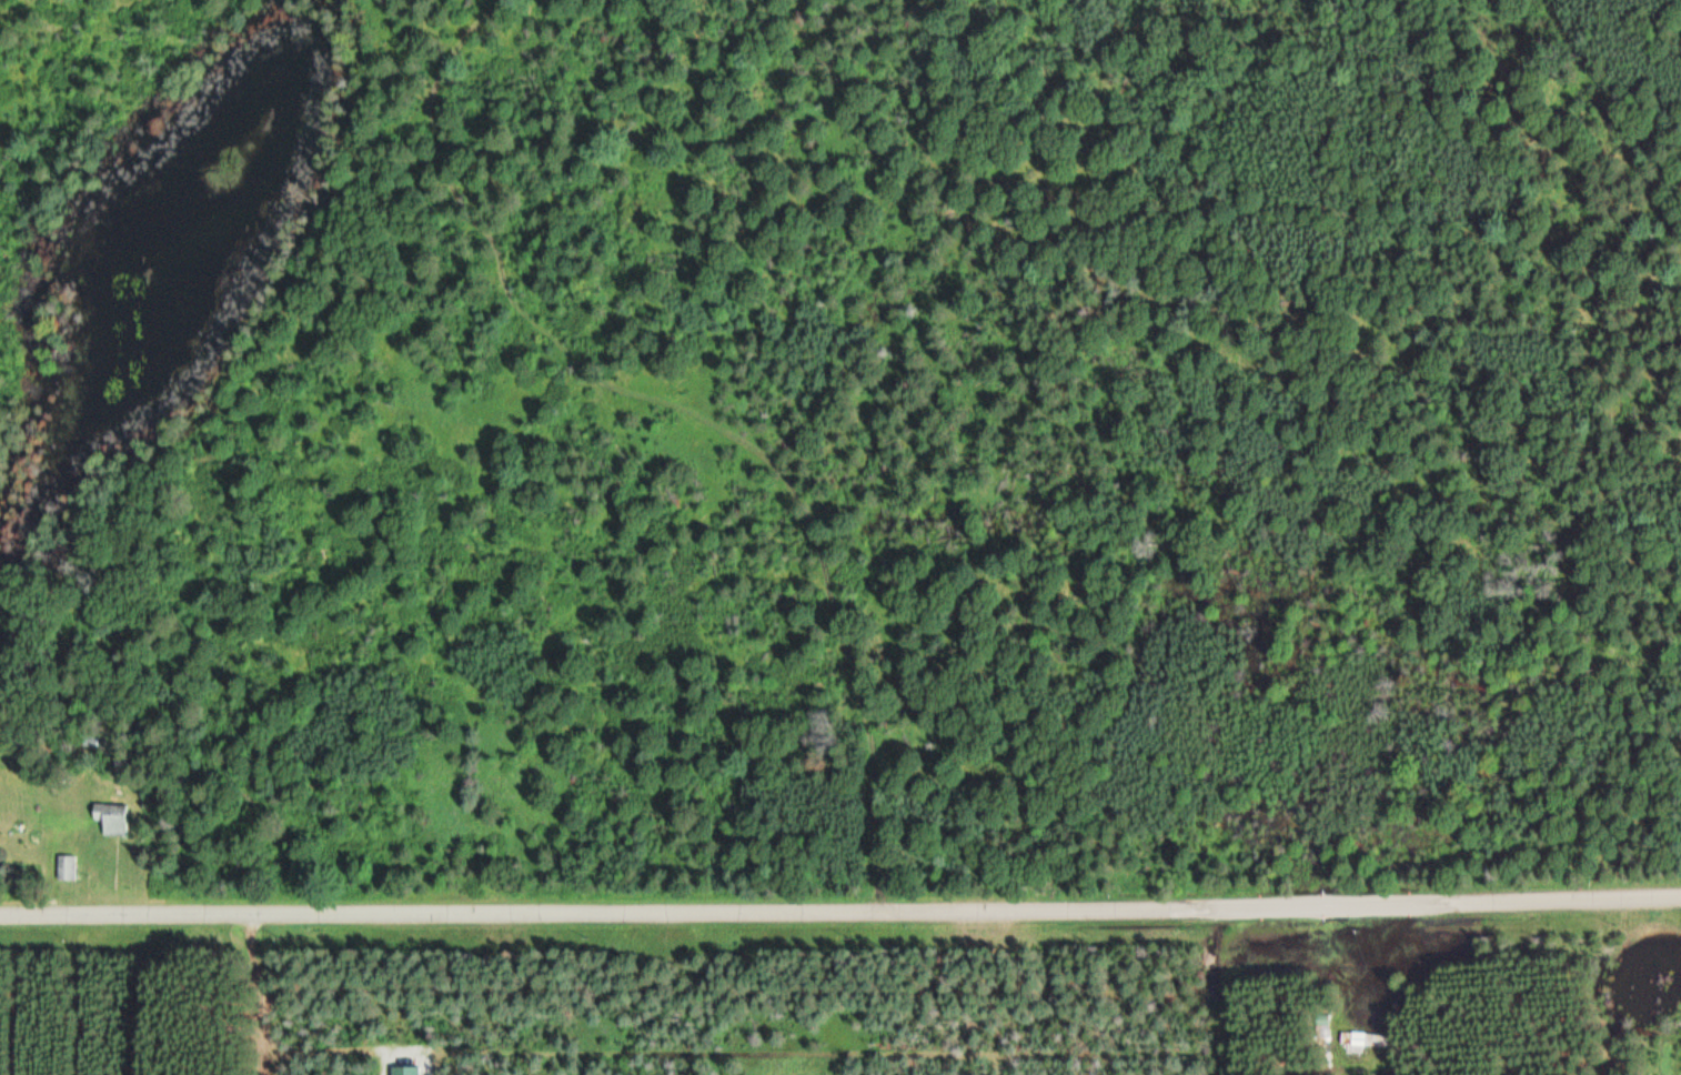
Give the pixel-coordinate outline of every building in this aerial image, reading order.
[(127,803),(94,803),(94,820),(104,820),(104,835),(127,835),(127,803)] [(74,879),(74,856),(58,856),(58,879),(74,879)] [(1313,1037),(1329,1037),(1329,1014),(1313,1014),(1313,1037)] [(1341,1044),(1386,1044),(1386,1033),(1341,1033),(1341,1044)]
